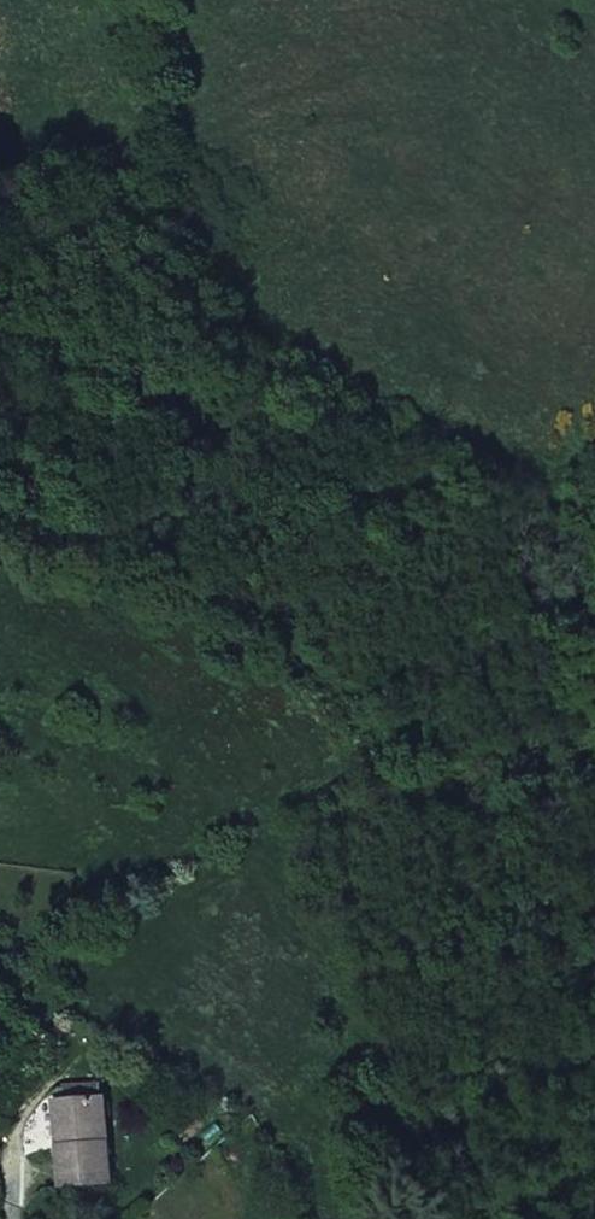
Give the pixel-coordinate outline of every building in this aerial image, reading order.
[(107,1102),(66,1104),(69,1147),(62,1147),(66,1188),(113,1185),(107,1102)] [(69,1147),(66,1104),(58,1104),(62,1147),(69,1147)]
